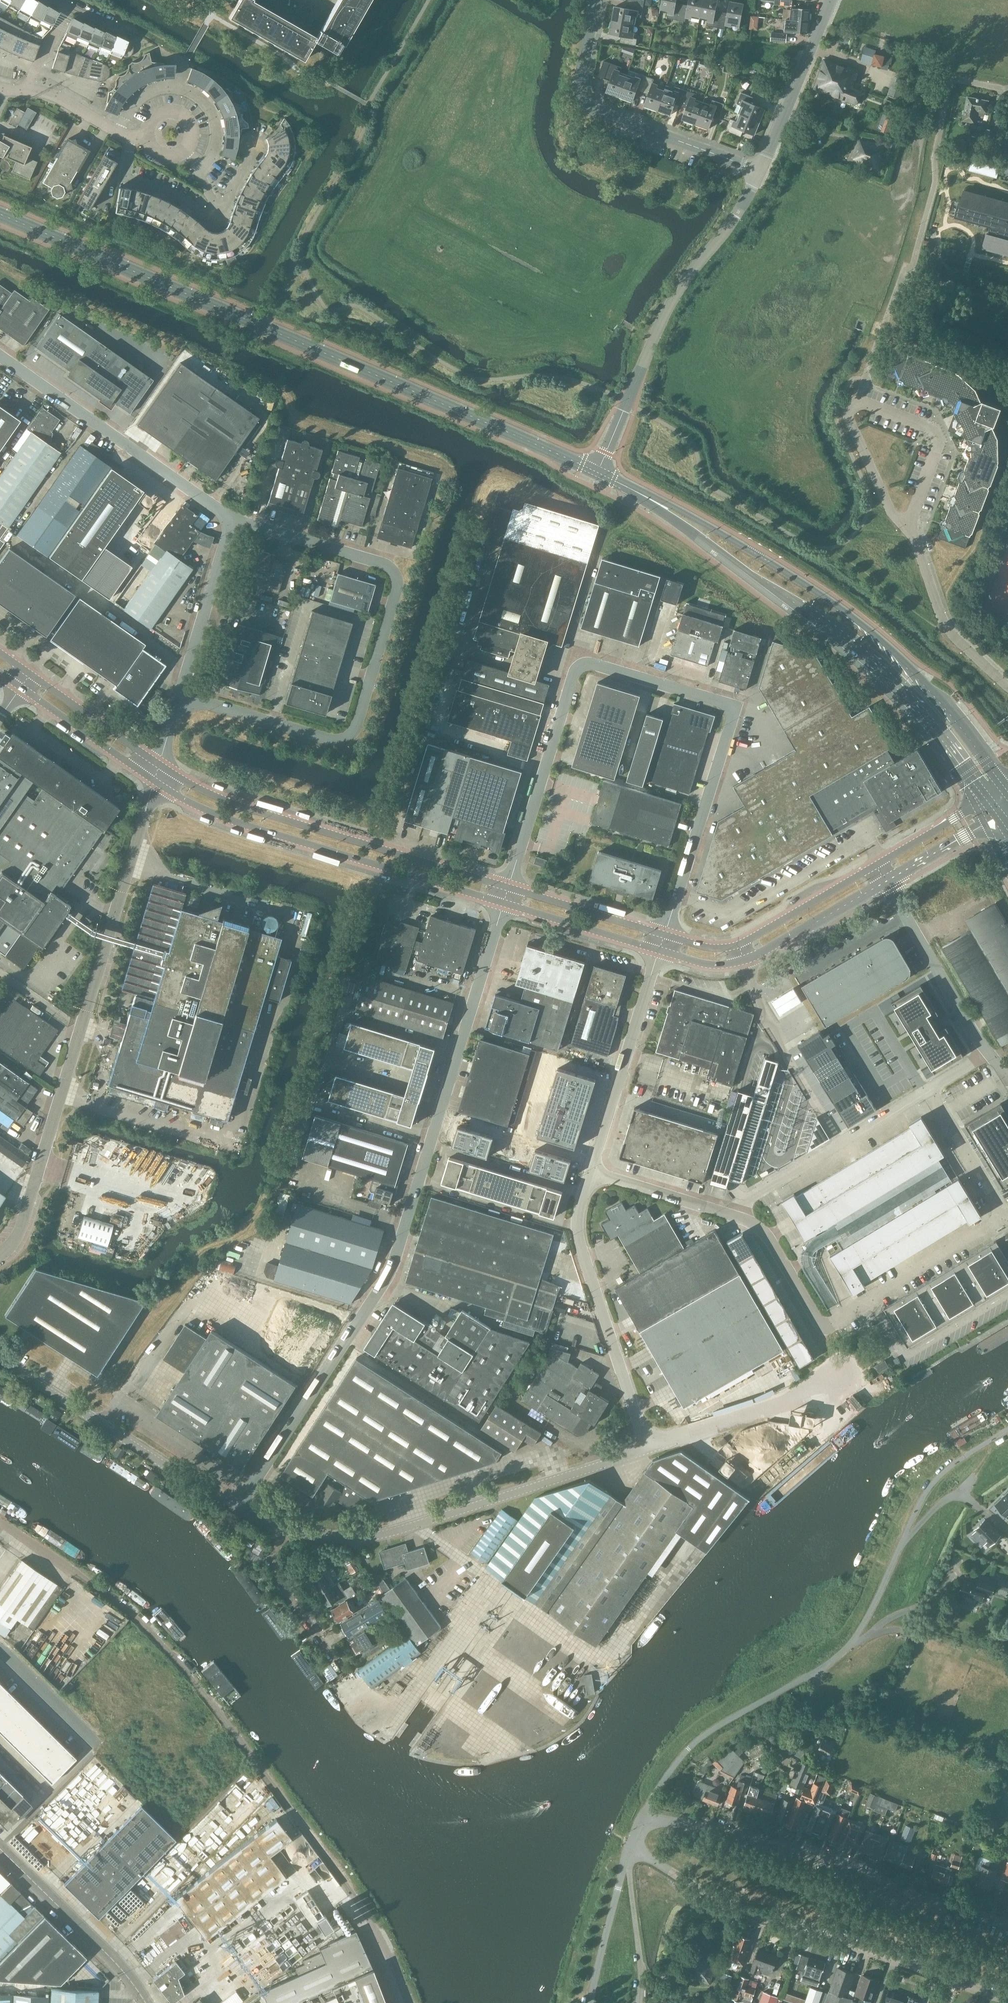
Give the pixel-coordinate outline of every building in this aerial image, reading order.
[(18,12),(25,0),(11,0),(8,6),(18,12)] [(29,18),(37,2),(34,0),(25,0),(18,12),(29,18)] [(326,26),(322,23),(313,22),(306,35),(250,3),(252,0),(239,0),(228,18),(303,61),(310,48),(314,41),(323,46),(334,52),(339,43),(343,45),(368,0),(341,0),(326,26)] [(678,20),(681,4),(675,3),(676,0),(661,0),(659,12),(667,13),(666,18),(678,20)] [(699,20),(703,0),(688,0),(687,5),(681,4),(678,20),(685,22),(686,17),(699,20)] [(718,28),(721,12),(715,11),(717,0),(703,0),(699,20),(712,22),(711,27),(718,28)] [(29,18),(40,23),(48,7),(37,2),(29,18)] [(614,6),(612,20),(635,24),(636,17),(641,17),(643,6),(627,2),(626,8),(614,6)] [(721,12),(718,28),(724,29),(725,25),(739,27),(743,4),(729,2),(727,13),(721,12)] [(48,7),(40,23),(51,29),(59,12),(48,7)] [(794,16),(794,20),(809,22),(810,9),(795,8),(795,9),(788,8),(788,9),(787,9),(787,12),(788,12),(788,15),(794,16)] [(10,22),(0,17),(0,46),(10,22)] [(65,35),(76,40),(83,24),(72,19),(65,35)] [(809,22),(794,20),(787,19),(786,31),(807,33),(809,22)] [(635,24),(612,20),(609,34),(620,36),(619,42),(635,46),(637,39),(632,38),(635,24)] [(10,52),(20,28),(10,22),(0,46),(0,48),(10,52)] [(76,40),(87,45),(94,28),(83,24),(76,40)] [(10,52),(22,57),(31,33),(20,28),(10,52)] [(87,45),(99,49),(105,33),(94,28),(87,45)] [(31,33),(22,57),(34,62),(42,38),(31,33)] [(99,49),(110,54),(116,37),(105,33),(99,49)] [(786,34),(771,33),(771,41),(786,42),(786,34)] [(116,37),(110,54),(121,58),(124,58),(126,58),(129,58),(131,56),(132,54),(133,52),(134,50),(133,47),(133,45),(131,44),(130,42),(128,41),(116,37)] [(323,46),(314,41),(310,48),(319,53),(323,46)] [(52,68),(64,72),(70,51),(59,46),(52,68)] [(64,72),(76,76),(81,55),(70,51),(64,72)] [(128,67),(128,69),(139,86),(147,82),(155,79),(149,52),(145,54),(144,56),(143,58),(142,60),(140,61),(139,62),(138,61),(138,62),(136,62),(134,62),(132,62),(128,65),(128,67)] [(149,52),(155,79),(165,77),(164,63),(152,62),(149,52)] [(76,76),(88,79),(92,59),(81,55),(76,76)] [(92,59),(88,79),(100,82),(102,81),(105,80),(107,79),(109,77),(110,74),(110,71),(109,69),(107,66),(105,64),(92,59)] [(848,103),(857,105),(858,102),(859,102),(862,94),(861,94),(863,90),(854,88),(857,80),(856,79),(858,72),(824,59),(814,89),(831,96),(833,99),(846,104),(848,103)] [(606,91),(619,96),(627,74),(619,72),(621,67),(603,61),(598,76),(609,81),(606,91)] [(196,84),(204,89),(212,78),(202,73),(191,68),(187,80),(196,84)] [(113,87),(113,88),(126,98),(132,91),(139,86),(128,69),(127,69),(128,69),(127,71),(126,73),(124,74),(123,75),(121,76),(119,76),(116,80),(116,83),(115,85),(115,86),(114,88),(113,87)] [(636,90),(642,92),(647,77),(641,74),(640,79),(627,74),(619,96),(632,101),(636,90)] [(654,79),(647,77),(642,92),(648,94),(644,105),(657,110),(665,88),(652,83),(654,79)] [(216,81),(212,78),(204,89),(210,95),(216,102),(231,92),(227,88),(225,88),(223,88),(221,87),(220,86),(220,85),(219,86),(218,84),(217,83),(216,81)] [(765,91),(767,86),(756,81),(754,87),(765,91)] [(674,104),(680,106),(685,90),(674,86),(673,91),(665,88),(657,110),(670,115),(674,104)] [(126,98),(113,88),(112,90),(110,91),(108,91),(105,110),(116,114),(120,105),(126,98)] [(682,119),(695,123),(703,102),(695,99),(697,94),(685,90),(680,106),(686,108),(682,119)] [(216,102),(220,109),(224,118),(242,113),(242,111),(243,109),(241,105),(239,104),(237,104),(235,103),(236,102),(235,102),(234,101),(233,99),(232,98),(232,95),(232,93),(231,92),(216,102)] [(759,122),(764,109),(754,104),(756,98),(741,92),(736,104),(740,105),(737,113),(759,122)] [(962,121),(974,123),(976,111),(986,113),(988,101),(967,97),(962,121)] [(703,102),(695,123),(709,128),(712,118),(718,120),(724,104),(712,100),(710,105),(703,102)] [(13,114),(8,124),(16,127),(18,125),(27,130),(37,113),(28,108),(25,112),(22,119),(13,114)] [(25,112),(17,108),(13,114),(22,119),(25,112)] [(225,127),(226,136),(240,136),(242,128),(248,128),(248,123),(246,122),(244,120),(243,119),(242,117),(242,115),(242,113),(224,118),(225,127)] [(759,122),(737,113),(734,120),(730,119),(725,130),(740,137),(743,131),(753,135),(759,122)] [(266,139),(266,140),(267,140),(268,145),(295,142),(293,134),(290,126),(284,119),(281,124),(278,128),(274,132),(268,137),(266,139)] [(994,131),(985,129),(982,146),(991,148),(994,131)] [(2,157),(5,152),(7,153),(6,157),(16,161),(11,172),(30,180),(37,162),(27,157),(32,147),(3,134),(1,141),(0,140),(0,156),(2,157)] [(240,136),(226,136),(224,145),(222,154),(233,158),(240,136)] [(70,184),(88,151),(67,139),(41,185),(42,185),(43,183),(51,188),(50,190),(52,195),(57,198),(62,196),(65,192),(64,189),(71,188),(70,184)] [(868,140),(867,142),(859,139),(859,141),(858,140),(852,157),(854,158),(853,159),(859,162),(877,169),(886,147),(868,140)] [(295,142),(268,145),(268,150),(293,159),(295,151),(295,142)] [(265,156),(285,174),(290,167),(293,159),(267,150),(267,151),(265,156)] [(258,164),(279,181),(285,174),(265,156),(258,164)] [(251,173),(274,188),(279,181),(258,164),(251,173)] [(246,182),(269,196),(274,188),(251,173),(246,182)] [(105,182),(93,175),(77,203),(89,210),(101,189),(105,182)] [(241,192),(265,203),(269,196),(246,182),(241,192)] [(116,213),(125,215),(131,189),(120,187),(119,187),(116,213)] [(125,215),(134,217),(141,191),(131,189),(125,215)] [(134,217),(142,220),(151,195),(141,191),(134,217)] [(954,218),(989,227),(988,234),(986,234),(982,248),(1007,255),(1007,203),(963,191),(960,204),(958,204),(954,218)] [(236,202),(261,212),(265,203),(241,192),(236,202)] [(142,220),(150,223),(161,199),(151,195),(142,220)] [(150,223),(158,227),(171,203),(161,199),(150,223)] [(232,212),(258,220),(261,212),(236,202),(232,212)] [(158,227),(166,231),(180,209),(171,203),(158,227)] [(166,231),(174,237),(189,215),(180,209),(166,231)] [(229,222),(255,229),(258,220),(232,212),(229,222)] [(174,237),(181,242),(198,222),(189,215),(174,237)] [(181,242),(187,248),(206,229),(198,222),(181,242)] [(226,227),(248,244),(252,237),(255,229),(229,222),(227,227),(226,227)] [(222,231),(235,255),(242,250),(248,244),(226,227),(226,228),(223,231),(222,231)] [(209,231),(206,229),(187,248),(191,251),(196,254),(202,257),(211,232),(209,231)] [(217,232),(217,233),(218,259),(226,258),(235,255),(222,231),(217,233),(217,232)] [(210,259),(218,259),(217,233),(217,232),(216,233),(211,232),(202,257),(210,259)] [(23,345),(48,310),(32,298),(30,302),(14,291),(12,294),(0,286),(0,329),(23,345)] [(35,348),(70,372),(67,376),(109,406),(112,402),(130,414),(153,380),(59,314),(35,348)] [(960,482),(955,495),(956,497),(953,505),(951,506),(946,519),(947,522),(944,530),(941,531),(939,538),(966,548),(970,536),(971,534),(972,533),(980,514),(979,512),(999,461),(998,438),(993,426),(994,425),(1001,407),(983,400),(981,401),(976,389),(959,373),(932,363),(932,361),(912,354),(911,355),(909,354),(896,349),(886,376),(893,379),(896,378),(896,377),(904,380),(904,381),(905,383),(918,388),(921,387),(928,390),(930,393),(942,398),(945,396),(953,404),(952,407),(958,418),(956,422),(953,432),(966,437),(969,443),(972,445),(972,456),(969,457),(964,470),(966,473),(963,481),(963,480),(960,482)] [(180,363),(136,425),(215,480),(259,418),(180,363)] [(315,470),(321,449),(286,439),(280,460),(279,460),(277,460),(276,461),(275,463),(275,465),(276,466),(277,467),(278,467),(266,507),(301,517),(313,478),(314,478),(317,477),(318,475),(318,473),(317,471),(315,470)] [(339,520),(361,527),(370,498),(367,497),(369,491),(371,492),(376,477),(355,471),(359,457),(337,451),(331,472),(333,473),(332,479),(329,478),(325,493),(317,521),(331,525),(332,522),(338,524),(339,520)] [(111,468),(49,557),(81,579),(109,599),(132,566),(104,547),(144,491),(143,490),(142,491),(137,487),(137,486),(132,482),(131,483),(122,477),(123,476),(111,468)] [(397,544),(410,548),(415,533),(431,478),(397,468),(381,523),(377,538),(390,542),(390,543),(397,545),(397,544)] [(511,672),(535,680),(544,653),(552,643),(563,646),(592,550),(600,525),(525,502),(523,509),(520,511),(513,509),(513,511),(500,507),(489,541),(502,545),(474,639),(479,641),(478,645),(482,646),(481,649),(509,658),(511,651),(517,652),(511,672)] [(9,549),(0,561),(0,605),(46,637),(75,595),(9,549)] [(192,570),(166,551),(124,610),(151,629),(192,570)] [(581,628),(639,646),(661,576),(603,558),(581,628)] [(329,601),(367,613),(375,585),(337,574),(329,601)] [(667,578),(661,599),(677,604),(684,583),(667,578)] [(113,689),(137,706),(165,665),(142,649),(145,644),(79,598),(50,640),(115,686),(113,689)] [(670,655),(669,661),(706,672),(707,666),(708,665),(710,656),(713,648),(716,649),(718,642),(720,635),(723,626),(727,614),(712,610),(712,609),(711,609),(711,610),(686,602),(685,607),(670,655)] [(352,622),(312,610),(285,703),(325,715),(352,622)] [(221,683),(259,695),(277,636),(239,624),(236,634),(235,633),(227,632),(215,670),(223,674),(224,674),(222,682),(221,683)] [(719,681),(746,689),(762,637),(735,629),(719,681)] [(900,759),(891,744),(869,706),(851,716),(815,653),(773,641),(759,687),(787,735),(756,753),(765,768),(733,786),(745,806),(718,821),(697,892),(722,899),(833,834),(831,831),(878,803),(889,822),(942,791),(917,748),(900,759)] [(544,703),(550,684),(535,680),(511,672),(468,659),(462,678),(544,703)] [(542,715),(541,714),(543,709),(545,703),(544,703),(462,678),(459,690),(457,689),(448,722),(512,741),(508,755),(528,761),(542,715)] [(641,695),(597,682),(572,766),(615,779),(641,695)] [(650,782),(690,794),(713,717),(674,705),(650,782)] [(626,781),(643,786),(663,719),(647,714),(626,781)] [(5,955),(4,955),(23,969),(39,946),(40,945),(41,946),(68,908),(70,906),(51,892),(56,884),(62,889),(119,808),(89,787),(89,786),(14,733),(13,733),(10,736),(6,733),(4,734),(2,738),(0,741),(0,744),(3,746),(0,751),(0,952),(5,955)] [(417,823),(499,848),(522,772),(445,749),(428,744),(405,820),(411,821),(410,825),(416,827),(417,823)] [(591,823),(669,846),(682,804),(604,780),(591,823)] [(590,880),(653,899),(662,871),(598,852),(590,880)] [(534,863),(545,867),(547,860),(536,856),(534,863)] [(247,929),(248,925),(223,918),(221,921),(216,919),(221,903),(209,907),(206,917),(181,909),(186,894),(153,884),(121,989),(135,993),(108,1085),(111,1086),(109,1093),(166,1111),(169,1103),(225,1120),(262,996),(278,1001),(291,959),(275,955),(279,938),(247,929)] [(1000,1045),(1007,1040),(1007,925),(995,903),(966,921),(971,929),(942,946),(1000,1045)] [(417,960),(441,967),(463,974),(476,930),(431,916),(423,942),(415,940),(419,927),(400,921),(398,927),(385,923),(379,943),(381,943),(376,961),(406,971),(413,949),(420,951),(417,960)] [(827,1025),(906,979),(907,978),(909,976),(910,974),(910,972),(910,970),(910,968),(909,966),(895,941),(883,938),(804,985),(803,985),(802,986),(802,987),(803,987),(825,1025),(825,1027),(827,1026),(827,1025)] [(486,1028),(559,1050),(585,962),(527,945),(516,984),(525,986),(521,1001),(496,994),(486,1028)] [(624,990),(622,990),(626,975),(595,965),(571,1045),(608,1056),(617,1027),(624,990)] [(355,1011),(443,1038),(454,1003),(366,976),(355,1011)] [(933,1024),(932,1022),(934,1021),(934,1020),(933,1021),(932,1018),(938,1014),(921,985),(892,1002),(934,1073),(964,1056),(946,1026),(939,1031),(938,1028),(938,1027),(936,1029),(935,1027),(933,1024)] [(794,987),(771,1000),(779,1015),(802,1001),(794,987)] [(737,1009),(737,1008),(675,989),(670,1006),(669,1005),(667,1012),(668,1012),(656,1052),(710,1068),(707,1078),(733,1086),(754,1014),(737,1009)] [(41,1073),(46,1066),(36,1059),(53,1036),(54,1037),(58,1030),(0,990),(0,1048),(23,1064),(25,1061),(41,1073)] [(436,1048),(352,1022),(348,1035),(340,1032),(337,1042),(337,1045),(344,1048),(413,1069),(405,1096),(336,1075),(329,1073),(327,1075),(324,1084),(333,1086),(329,1100),(412,1126),(420,1100),(428,1073),(436,1048)] [(824,1036),(820,1031),(803,1042),(852,1124),(875,1111),(828,1034),(824,1036)] [(462,1098),(459,1111),(488,1120),(509,1126),(510,1121),(511,1119),(512,1116),(512,1114),(513,1112),(514,1109),(514,1107),(515,1105),(516,1102),(517,1100),(517,1097),(518,1095),(519,1093),(520,1090),(520,1088),(521,1086),(522,1083),(522,1081),(523,1079),(524,1076),(525,1074),(525,1071),(526,1069),(527,1067),(527,1064),(528,1062),(529,1060),(530,1057),(530,1055),(531,1054),(481,1039),(475,1057),(474,1060),(473,1062),(472,1068),(470,1074),(466,1087),(462,1098)] [(738,1090),(710,1183),(727,1188),(729,1179),(742,1183),(779,1062),(765,1058),(754,1095),(738,1090)] [(23,1126),(33,1112),(25,1107),(37,1089),(0,1063),(0,1110),(23,1126)] [(558,1068),(555,1078),(574,1084),(577,1074),(558,1068)] [(577,1074),(574,1084),(593,1090),(596,1080),(577,1074)] [(555,1078),(552,1088),(571,1094),(574,1084),(555,1078)] [(574,1084),(571,1094),(590,1100),(593,1090),(574,1084)] [(552,1088),(549,1097),(568,1103),(571,1094),(552,1088)] [(571,1094),(568,1103),(587,1109),(590,1100),(571,1094)] [(549,1097),(546,1107),(565,1113),(568,1103),(549,1097)] [(568,1103),(565,1113),(584,1119),(587,1109),(568,1103)] [(1001,1103),(965,1125),(974,1141),(978,1148),(989,1165),(993,1172),(1003,1188),(1007,1185),(1007,1115),(1001,1103)] [(546,1107),(543,1117),(562,1122),(565,1113),(546,1107)] [(619,1157),(703,1183),(718,1133),(634,1108),(619,1157)] [(565,1113),(562,1122),(581,1128),(584,1119),(565,1113)] [(367,1205),(380,1209),(382,1203),(390,1205),(393,1194),(395,1194),(400,1178),(398,1178),(409,1144),(316,1115),(303,1158),(372,1179),(369,1189),(371,1192),(375,1193),(372,1200),(368,1202),(367,1205)] [(910,1124),(912,1127),(797,1196),(795,1193),(783,1201),(806,1239),(945,1155),(922,1116),(910,1124)] [(543,1117),(540,1126),(559,1132),(562,1122),(543,1117)] [(817,1117),(806,1153),(814,1148),(814,1147),(822,1143),(830,1138),(825,1130),(825,1131),(820,1123),(821,1123),(817,1117)] [(562,1122),(559,1132),(578,1138),(581,1128),(562,1122)] [(458,1126),(455,1136),(473,1142),(476,1132),(458,1126)] [(540,1126),(537,1136),(547,1139),(556,1142),(559,1132),(540,1126)] [(476,1132),(473,1142),(491,1147),(494,1137),(476,1132)] [(559,1132),(556,1142),(575,1148),(578,1138),(559,1132)] [(29,1157),(0,1136),(0,1151),(22,1166),(29,1157)] [(455,1136),(452,1147),(470,1152),(473,1142),(455,1136)] [(473,1142),(470,1152),(488,1157),(491,1147),(473,1142)] [(534,1156),(532,1160),(550,1165),(551,1161),(553,1155),(535,1149),(534,1156)] [(551,1161),(550,1165),(568,1170),(571,1160),(553,1155),(551,1161)] [(562,1192),(450,1157),(442,1182),(555,1217),(562,1192)] [(531,1165),(529,1170),(547,1175),(548,1171),(550,1165),(532,1160),(531,1165)] [(548,1171),(547,1175),(565,1181),(568,1170),(550,1165),(548,1171)] [(959,1178),(831,1255),(854,1294),(866,1286),(864,1283),(968,1220),(970,1223),(982,1216),(959,1178)] [(485,1314),(546,1333),(560,1286),(540,1280),(554,1234),(432,1197),(406,1282),(487,1307),(485,1314)] [(605,1211),(610,1219),(602,1224),(611,1240),(619,1235),(641,1273),(616,1287),(684,1407),(784,1350),(716,1230),(685,1247),(665,1214),(655,1220),(648,1208),(640,1212),(635,1205),(627,1209),(623,1201),(605,1211)] [(371,1224),(298,1202),(286,1242),(372,1268),(384,1230),(371,1226),(371,1224)] [(727,1241),(740,1262),(755,1254),(742,1233),(727,1241)] [(974,1254),(907,1294),(900,1299),(884,1308),(907,1347),(1007,1286),(1007,1259),(997,1240),(981,1250),(974,1254)] [(372,1268),(286,1242),(275,1278),(350,1301),(372,1268)] [(740,1262),(752,1283),(767,1275),(755,1254),(740,1262)] [(5,1315),(97,1375),(145,1300),(35,1268),(5,1315)] [(752,1283),(764,1304),(779,1295),(767,1275),(752,1283)] [(779,1295),(764,1304),(776,1325),(791,1316),(779,1295)] [(366,1348),(375,1354),(479,1421),(529,1342),(489,1329),(473,1354),(395,1303),(386,1318),(366,1348)] [(791,1316),(776,1325),(788,1346),(802,1337),(791,1316)] [(208,1447),(205,1452),(213,1458),(217,1452),(242,1469),(263,1436),(270,1426),(296,1385),(297,1385),(212,1330),(207,1338),(186,1324),(173,1344),(163,1359),(185,1372),(158,1414),(208,1447)] [(994,1337),(1001,1349),(1007,1344),(1007,1328),(994,1337)] [(802,1337),(788,1346),(800,1367),(815,1358),(802,1337)] [(944,1368),(951,1380),(988,1358),(980,1346),(944,1368)] [(571,1433),(572,1432),(578,1437),(586,1434),(592,1424),(594,1425),(609,1402),(597,1395),(602,1387),(594,1382),(599,1375),(581,1363),(578,1368),(565,1360),(567,1352),(551,1347),(549,1354),(550,1355),(521,1401),(571,1433)] [(367,1496),(373,1500),(497,1461),(503,1451),(357,1357),(282,1473),(314,1494),(315,1492),(318,1494),(314,1499),(332,1511),(339,1501),(349,1507),(363,1503),(367,1496)] [(889,1367),(885,1360),(875,1366),(879,1372),(889,1367)] [(0,1388),(0,1396),(12,1403),(16,1397),(0,1388)] [(865,1389),(857,1398),(863,1404),(872,1396),(865,1389)] [(998,1401),(1003,1410),(1007,1407),(1007,1395),(998,1401)] [(42,1416),(18,1401),(14,1409),(37,1423),(42,1416)] [(481,1430),(515,1452),(523,1439),(533,1446),(541,1433),(497,1404),(481,1430)] [(985,1408),(945,1434),(950,1442),(991,1417),(985,1408)] [(79,1439),(45,1418),(41,1425),(75,1446),(79,1439)] [(103,1454),(83,1441),(76,1451),(97,1464),(103,1454)] [(486,1568),(596,1645),(677,1531),(706,1552),(750,1499),(681,1450),(653,1460),(645,1471),(623,1503),(590,1480),(536,1498),(519,1522),(501,1509),(471,1552),(489,1564),(486,1568)] [(994,1505),(1006,1517),(1007,1515),(1007,1492),(994,1505)] [(85,1553),(31,1515),(25,1524),(79,1561),(85,1553)] [(1001,1535),(985,1519),(975,1530),(976,1531),(971,1536),(981,1547),(986,1542),(990,1546),(1001,1535)] [(380,1552),(385,1568),(405,1561),(408,1570),(429,1563),(424,1547),(409,1551),(406,1544),(380,1552)] [(313,1583),(314,1587),(317,1586),(328,1606),(335,1601),(337,1604),(348,1597),(340,1582),(335,1584),(331,1578),(337,1574),(331,1565),(319,1570),(322,1576),(314,1580),(315,1582),(313,1583)] [(373,1579),(383,1593),(380,1595),(416,1645),(441,1627),(406,1577),(390,1588),(380,1574),(373,1579)] [(152,1604),(117,1577),(112,1584),(147,1611),(152,1604)] [(980,1577),(978,1585),(963,1580),(959,1593),(967,1596),(966,1600),(975,1603),(976,1599),(981,1601),(984,1592),(991,1595),(995,1582),(980,1577)] [(997,1587),(1007,1591),(1007,1582),(1000,1580),(997,1587)] [(360,1635),(349,1641),(357,1654),(372,1645),(365,1632),(364,1633),(362,1630),(376,1621),(387,1640),(398,1633),(387,1615),(388,1614),(380,1600),(341,1623),(349,1637),(358,1632),(360,1635)] [(333,1610),(339,1621),(354,1612),(348,1601),(333,1610)] [(162,1606),(151,1617),(181,1647),(191,1636),(162,1606)] [(358,1669),(372,1689),(422,1654),(408,1635),(358,1669)] [(0,1682),(0,1732),(51,1783),(76,1758),(0,1682)] [(70,1682),(63,1689),(67,1693),(74,1685),(70,1682)] [(752,1757),(753,1758),(766,1750),(762,1743),(759,1739),(756,1733),(743,1741),(749,1751),(752,1757)] [(831,1758),(836,1749),(833,1748),(834,1744),(824,1739),(821,1744),(819,1742),(818,1745),(820,1746),(817,1751),(818,1751),(815,1755),(829,1762),(831,1758)] [(793,1745),(792,1748),(790,1752),(802,1758),(805,1751),(793,1745)] [(735,1753),(732,1749),(733,1749),(732,1748),(717,1760),(716,1760),(723,1767),(721,1770),(722,1770),(733,1776),(734,1776),(734,1777),(744,1762),(738,1756),(739,1755),(743,1751),(739,1748),(736,1751),(736,1752),(735,1753)] [(770,1758),(769,1756),(768,1756),(766,1750),(757,1757),(762,1764),(763,1764),(755,1771),(754,1772),(765,1776),(776,1765),(770,1758)] [(701,1769),(705,1771),(713,1763),(710,1760),(701,1768),(701,1769)] [(812,1765),(800,1761),(791,1783),(798,1786),(803,1788),(811,1766),(812,1766),(812,1765)] [(7,1828),(32,1802),(0,1771),(0,1821),(7,1828)] [(820,1791),(826,1777),(818,1773),(813,1787),(811,1790),(805,1787),(801,1799),(796,1797),(786,1826),(796,1830),(807,1802),(815,1805),(820,1791)] [(753,1777),(747,1775),(746,1778),(744,1782),(745,1782),(744,1784),(748,1785),(749,1782),(751,1782),(753,1777)] [(835,1814),(825,1810),(826,1808),(831,1794),(832,1790),(835,1782),(833,1781),(826,1778),(821,1791),(820,1791),(815,1805),(815,1806),(806,1830),(825,1837),(835,1814)] [(738,1804),(744,1784),(745,1782),(744,1782),(739,1780),(737,1788),(732,1786),(727,1801),(729,1801),(729,1803),(733,1804),(734,1803),(738,1804)] [(779,1790),(782,1791),(785,1792),(788,1782),(783,1780),(779,1790)] [(718,1805),(723,1791),(699,1781),(694,1796),(703,1799),(703,1800),(718,1805)] [(862,1788),(852,1783),(849,1789),(859,1794),(862,1788)] [(777,1797),(778,1795),(750,1785),(750,1786),(747,1795),(744,1806),(772,1815),(776,1800),(777,1797)] [(878,1799),(879,1796),(871,1793),(866,1804),(875,1808),(878,1799)] [(776,1819),(786,1822),(793,1802),(783,1798),(776,1819)] [(891,1801),(884,1798),(882,1801),(881,1805),(888,1808),(891,1801)] [(891,1801),(888,1808),(895,1811),(898,1805),(898,1804),(891,1801)] [(141,1805),(64,1884),(99,1918),(176,1839),(175,1839),(141,1805)] [(849,1813),(841,1809),(840,1809),(838,1814),(827,1838),(837,1842),(847,1818),(849,1813)] [(292,1839),(276,1819),(174,1899),(202,1935),(201,1936),(201,1937),(200,1937),(200,1938),(200,1939),(201,1939),(201,1940),(202,1940),(203,1940),(204,1940),(205,1938),(205,1939),(286,1876),(270,1856),(292,1839)] [(848,1846),(858,1823),(849,1819),(839,1842),(848,1846)] [(906,1825),(901,1838),(910,1842),(916,1829),(906,1825)] [(889,1835),(884,1833),(883,1836),(877,1834),(867,1830),(859,1849),(863,1850),(862,1853),(869,1856),(876,1859),(877,1856),(880,1857),(889,1835)] [(916,1856),(906,1853),(906,1852),(908,1847),(898,1843),(897,1844),(890,1841),(883,1859),(911,1869),(916,1856)] [(951,1866),(959,1868),(962,1857),(954,1854),(951,1866)] [(991,1860),(983,1857),(980,1857),(979,1859),(975,1867),(976,1869),(977,1871),(979,1872),(975,1882),(989,1887),(996,1871),(996,1870),(999,1863),(991,1860)] [(947,1885),(952,1869),(936,1864),(931,1880),(947,1885),(946,1885),(947,1885)] [(320,1927),(324,1933),(333,1928),(329,1921),(325,1915),(324,1916),(308,1891),(301,1895),(296,1899),(300,1905),(299,1905),(306,1914),(312,1923),(316,1920),(320,1927)] [(20,1893),(10,1903),(1,1894),(0,1895),(0,1960),(18,1942),(43,1915),(20,1892),(20,1893)] [(0,1962),(0,1981),(61,1984),(87,1957),(45,1916),(0,1962)] [(267,2002),(294,2002),(373,1968),(356,1930),(328,1943),(328,1945),(319,1949),(321,1952),(304,1960),(305,1964),(296,1968),(299,1974),(262,1991),(267,2002)] [(743,1965),(746,1957),(744,1956),(746,1950),(750,1939),(739,1935),(736,1946),(734,1945),(729,1960),(733,1961),(733,1960),(742,1963),(742,1965),(743,1965)] [(764,1953),(765,1951),(759,1949),(753,1964),(754,1964),(751,1972),(756,1974),(757,1971),(758,1966),(764,1968),(763,1970),(764,1973),(769,1975),(771,1973),(777,1957),(769,1954),(769,1955),(764,1953)] [(682,1974),(709,1984),(718,1961),(690,1951),(682,1974)] [(809,1957),(801,1955),(797,1969),(803,1971),(805,1970),(801,1980),(810,1983),(811,1981),(819,1983),(825,1963),(809,1957)] [(154,1979),(172,2002),(183,1993),(172,1980),(183,1971),(176,1962),(154,1979)] [(825,2002),(851,2002),(852,2000),(845,1997),(850,1989),(855,1973),(838,1967),(825,2002)] [(364,2002),(386,2002),(373,1968),(354,1977),(364,2002)] [(725,1973),(722,1972),(720,1978),(722,1979),(729,1982),(731,1977),(732,1976),(725,1973)] [(856,1994),(872,1999),(878,1980),(863,1975),(856,1994)] [(746,1986),(748,1980),(749,1979),(741,1976),(738,1985),(737,1988),(732,1986),(731,1988),(729,1994),(727,1994),(723,2002),(731,2002),(732,1999),(733,1999),(735,1995),(751,2001),(752,2001),(756,1989),(755,1989),(746,1986)] [(757,1983),(748,1980),(746,1986),(755,1989),(757,1983)] [(822,1991),(810,1987),(805,2002),(818,2002),(819,2001),(822,1991)] [(51,2002),(98,2002),(98,1991),(52,1989),(51,2002)] [(919,2000),(909,1997),(907,2002),(904,2001),(906,1995),(889,1990),(885,1999),(896,2002),(919,2002),(919,2000)] [(777,1996),(771,1994),(763,1992),(759,2002),(776,2002),(778,1997),(777,1996)] [(49,1996),(0,1994),(0,2002),(48,2002),(49,1996)] [(871,2001),(860,1998),(861,1997),(860,1997),(859,2001),(854,1999),(855,1995),(852,2002),(870,2002),(871,2001)]
